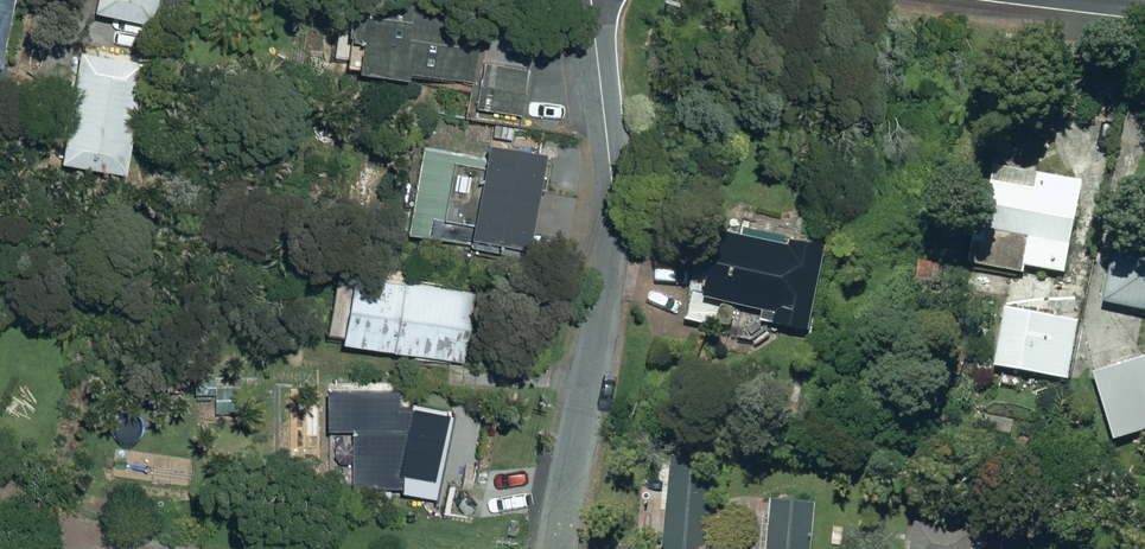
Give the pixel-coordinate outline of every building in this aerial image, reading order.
[(13,0),(0,0),(0,54),(13,0)] [(141,18),(146,0),(84,0),(83,5),(141,18)] [(481,14),(405,1),(405,0),(344,0),(338,34),(349,36),(344,66),(398,75),(399,68),(470,80),(481,14)] [(48,156),(111,168),(132,58),(69,46),(48,156)] [(469,104),(516,114),(525,69),(478,59),(469,104)] [(396,227),(514,251),(534,149),(475,137),(472,155),(413,143),(396,227)] [(964,262),(1019,272),(1021,264),(1061,272),(1079,182),(991,165),(979,227),(971,226),(964,262)] [(717,302),(770,313),(768,322),(803,329),(822,247),(786,240),(785,244),(712,228),(698,292),(690,290),(684,317),(712,323),(717,302)] [(1112,238),(1098,301),(1144,312),(1144,245),(1112,238)] [(912,279),(939,282),(941,262),(914,259),(912,279)] [(825,286),(839,287),(839,267),(826,267),(825,286)] [(328,338),(457,360),(468,291),(338,269),(328,338)] [(990,365),(1065,377),(1075,320),(1000,308),(990,365)] [(1109,440),(1144,430),(1144,356),(1088,372),(1109,440)] [(422,388),(435,390),(437,374),(424,372),(422,388)] [(343,486),(400,486),(400,423),(392,423),(392,389),(318,388),(318,428),(343,428),(343,486)] [(704,545),(712,460),(665,456),(657,548),(749,548),(704,545)] [(429,492),(476,499),(479,475),(432,469),(429,492)] [(812,498),(767,495),(762,548),(808,548),(812,498)] [(984,536),(909,523),(905,548),(982,548),(984,536)]
